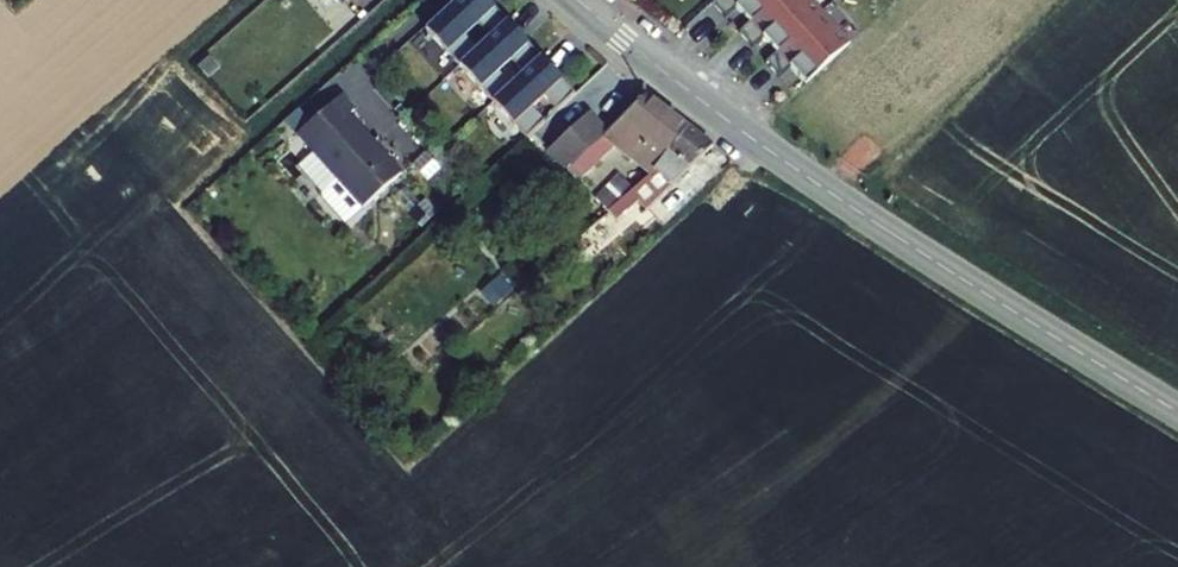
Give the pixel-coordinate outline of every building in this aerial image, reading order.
[(342,9),(353,0),(334,0),(342,9)] [(424,36),(459,74),(477,58),(464,44),(476,32),(489,46),(507,30),(480,0),(465,0),(424,36)] [(712,4),(726,19),(737,9),(751,25),(778,0),(716,0),(712,4)] [(741,35),(755,49),(765,40),(779,55),(822,15),(808,0),(778,0),(751,25),(741,35)] [(852,45),(822,15),(779,55),(768,64),(783,80),(793,71),(808,86),(852,45)] [(459,74),(492,110),(510,94),(497,80),(510,68),(523,82),(541,66),(507,30),(459,74)] [(526,146),(543,131),(530,117),(543,105),(556,119),(574,102),(541,66),(492,110),(526,146)] [(358,117),(345,101),(300,141),(365,214),(406,179),(354,120),(358,117)] [(608,160),(644,188),(687,133),(668,121),(638,103),(597,140),(556,176),(571,193),(608,160)] [(579,120),(538,156),(556,176),(597,140),(579,120)] [(644,187),(599,227),(607,235),(626,218),(634,226),(716,151),(687,133),(644,187)] [(585,211),(599,227),(625,204),(611,188),(585,211)]
